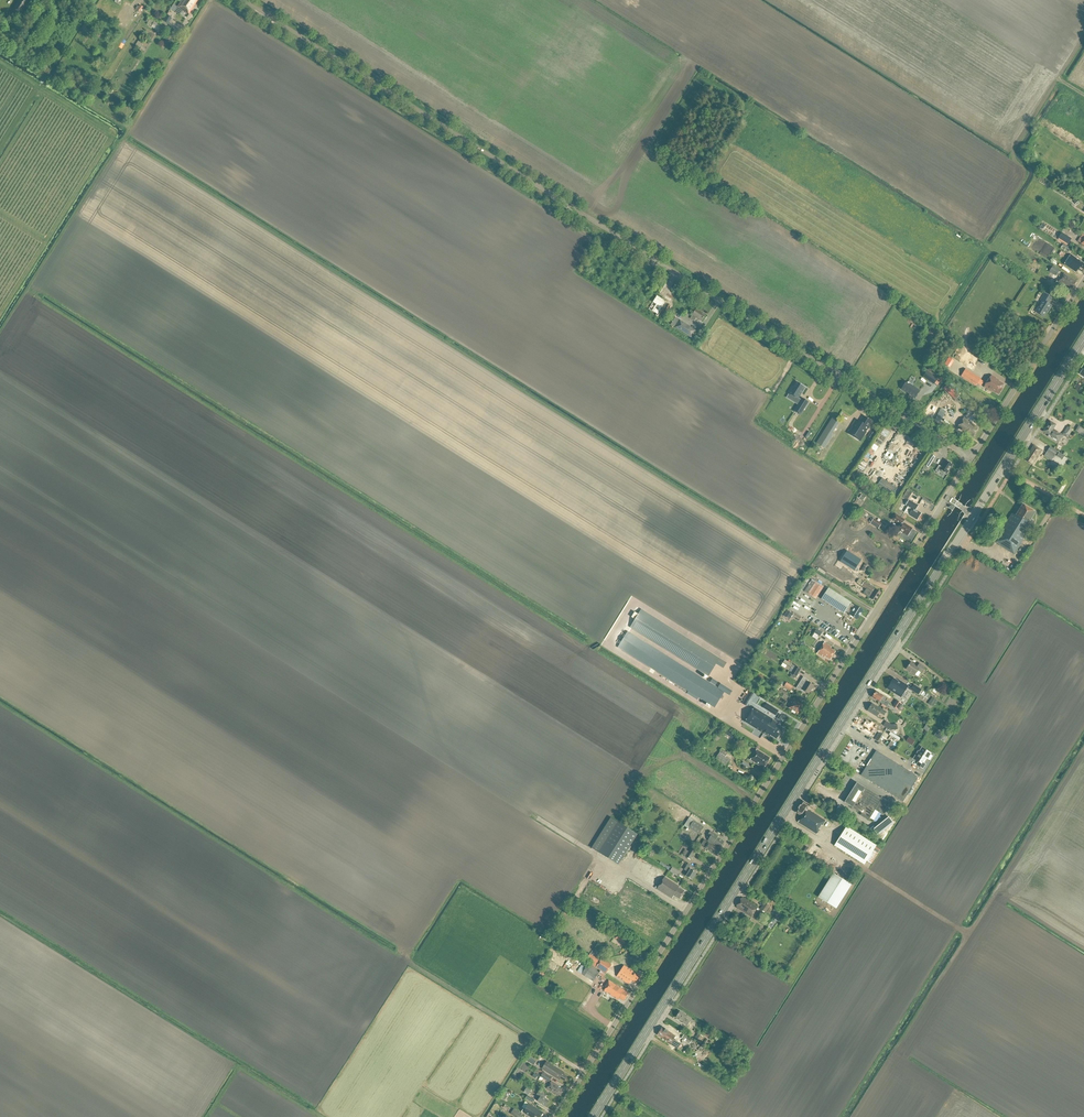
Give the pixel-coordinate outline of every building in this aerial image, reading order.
[(28,3),(24,0),(19,0),(13,9),(21,14),(28,3)] [(189,14),(194,6),(188,2),(185,5),(184,5),(185,4),(181,1),(177,7),(174,5),(171,10),(179,15),(182,10),(189,14)] [(168,25),(171,19),(166,16),(162,22),(168,25)] [(150,19),(147,25),(151,27),(157,30),(159,24),(150,19)] [(1068,245),(1071,239),(1062,233),(1058,239),(1068,245)] [(1067,254),(1070,250),(1062,245),(1060,249),(1067,254)] [(1083,269),(1083,263),(1071,255),(1064,265),(1076,273),(1077,270),(1081,273),(1083,269)] [(1049,271),(1055,275),(1059,270),(1053,266),(1049,271)] [(1072,289),(1077,282),(1064,273),(1058,282),(1069,289),(1070,288),(1072,289)] [(1048,313),(1053,306),(1049,304),(1052,298),(1045,293),(1040,301),(1042,302),(1035,312),(1044,318),(1047,313),(1048,313)] [(652,303),(648,309),(652,312),(656,314),(656,315),(655,316),(657,317),(658,315),(661,311),(660,310),(665,302),(666,301),(656,295),(652,303)] [(696,310),(692,317),(700,322),(705,316),(696,310)] [(696,331),(679,320),(674,328),(691,339),(696,331)] [(981,380),(966,371),(962,378),(976,387),(978,385),(980,381),(981,380)] [(927,372),(923,377),(933,384),(937,378),(927,372)] [(999,396),(1003,389),(1002,389),(1004,385),(999,381),(996,379),(996,378),(992,375),(984,387),(992,392),(999,396)] [(792,387),(788,394),(797,400),(799,398),(805,387),(796,382),(793,387),(792,387)] [(906,385),(903,390),(916,398),(919,393),(921,390),(908,382),(906,385)] [(799,404),(794,412),(800,416),(805,408),(799,404)] [(868,427),(872,421),(864,417),(861,422),(856,419),(847,433),(860,441),(869,428),(868,427)] [(973,437),(978,428),(972,424),(972,423),(964,417),(957,427),(966,433),(973,437)] [(824,449),(832,436),(831,435),(839,422),(832,418),(816,443),(824,449)] [(1061,435),(1058,433),(1059,433),(1053,429),(1056,425),(1050,421),(1043,432),(1049,436),(1048,437),(1058,443),(1063,436),(1061,434),(1061,435)] [(1078,425),(1075,430),(1083,435),(1083,428),(1078,425)] [(1067,427),(1064,433),(1069,436),(1072,430),(1067,427)] [(886,438),(890,432),(885,429),(881,435),(886,438)] [(1033,466),(1042,452),(1034,446),(1025,460),(1033,466)] [(1054,457),(1057,451),(1050,447),(1046,453),(1054,457)] [(928,468),(935,457),(931,454),(924,465),(928,468)] [(939,466),(935,472),(938,474),(940,471),(947,475),(953,466),(946,461),(942,468),(939,466)] [(889,496),(895,486),(880,477),(875,487),(889,496)] [(917,520),(921,514),(915,510),(918,506),(909,500),(905,506),(912,510),(909,515),(917,520)] [(1029,524),(1036,513),(1022,505),(1015,516),(1012,514),(994,543),(1014,555),(1032,526),(1029,524)] [(912,529),(903,523),(904,520),(895,514),(892,520),(899,524),(896,529),(900,531),(900,532),(902,533),(903,533),(908,536),(912,529)] [(870,524),(878,529),(881,524),(873,519),(870,524)] [(839,570),(854,579),(860,569),(845,561),(839,570)] [(806,578),(796,594),(799,596),(810,580),(806,578)] [(816,600),(824,588),(812,580),(804,593),(816,600)] [(864,581),(861,586),(866,589),(863,594),(876,602),(881,592),(864,581)] [(855,606),(851,603),(851,602),(828,588),(821,599),(844,613),(845,611),(850,614),(850,615),(857,620),(863,610),(856,605),(855,606)] [(783,615),(790,618),(792,612),(786,609),(783,615)] [(648,614),(641,610),(638,615),(635,612),(631,617),(635,620),(630,627),(644,636),(668,651),(709,676),(716,664),(719,666),(723,669),(727,663),(723,661),(720,659),(679,633),(675,631),(648,614)] [(818,627),(814,633),(820,637),(823,631),(818,627)] [(618,647),(688,691),(687,694),(697,700),(699,698),(702,700),(701,702),(704,704),(705,702),(714,707),(724,692),(729,696),(732,691),(720,683),(717,687),(715,686),(717,682),(712,678),(709,682),(628,631),(618,647)] [(830,660),(835,652),(830,648),(831,647),(824,642),(817,653),(824,658),(825,656),(830,660)] [(785,660),(781,666),(789,671),(793,665),(785,660)] [(917,667),(911,662),(906,669),(915,675),(917,672),(917,673),(918,671),(921,674),(926,667),(920,663),(917,667)] [(792,673),(791,674),(792,674),(795,676),(796,677),(800,669),(796,667),(792,673)] [(802,692),(803,691),(809,694),(814,686),(807,681),(808,680),(803,677),(796,688),(802,692)] [(893,678),(887,688),(901,696),(908,686),(901,681),(900,682),(893,678)] [(785,681),(783,686),(790,690),(793,685),(785,681)] [(922,690),(914,685),(911,690),(919,695),(922,690)] [(931,694),(936,697),(940,692),(934,689),(931,694)] [(884,696),(876,691),(874,695),(873,694),(871,697),(879,702),(887,707),(889,703),(886,701),(888,699),(883,696),(884,696)] [(932,698),(928,704),(933,707),(937,701),(932,698)] [(798,713),(803,704),(793,699),(791,702),(793,703),(790,708),(793,710),(791,712),(795,714),(796,712),(798,713)] [(896,701),(892,707),(897,710),(901,704),(896,701)] [(881,710),(872,704),(868,711),(877,717),(880,713),(885,716),(887,712),(881,709),(881,710)] [(746,723),(769,737),(770,735),(776,739),(783,729),(777,725),(779,723),(778,723),(755,709),(754,708),(745,722),(746,723)] [(865,716),(861,722),(866,725),(865,726),(870,730),(876,722),(869,717),(868,719),(865,716)] [(891,725),(886,722),(883,726),(889,730),(897,730),(897,725),(891,725)] [(879,733),(875,740),(880,743),(885,737),(879,733)] [(906,742),(911,746),(915,741),(909,737),(906,742)] [(918,751),(913,759),(918,762),(916,765),(923,769),(926,764),(924,763),(927,759),(930,761),(933,756),(931,755),(931,753),(922,747),(919,752),(918,751)] [(764,768),(770,758),(757,750),(750,760),(764,768)] [(903,802),(918,777),(876,751),(861,776),(903,802)] [(726,768),(731,760),(719,753),(715,760),(726,768)] [(844,802),(861,813),(860,815),(868,820),(875,810),(883,815),(890,804),(881,799),(882,799),(857,783),(844,802)] [(816,834),(825,821),(808,809),(810,806),(803,801),(795,812),(802,816),(798,822),(816,834)] [(877,836),(893,823),(889,818),(873,831),(877,836)] [(685,826),(699,835),(704,828),(690,819),(685,826)] [(618,865),(637,835),(618,822),(598,853),(618,865)] [(864,865),(876,846),(846,828),(834,846),(864,865)] [(720,847),(724,842),(718,838),(718,837),(713,833),(710,832),(708,836),(710,837),(708,841),(713,844),(716,846),(717,845),(720,847)] [(716,855),(720,850),(704,840),(701,846),(704,848),(716,855)] [(690,860),(696,851),(691,847),(688,852),(685,850),(682,855),(685,857),(690,860)] [(692,880),(696,873),(694,871),(695,868),(688,864),(684,870),(688,873),(686,876),(692,880)] [(671,869),(669,872),(677,877),(680,873),(672,868),(671,869)] [(836,909),(851,885),(833,874),(818,898),(836,909)] [(680,899),(685,891),(679,888),(680,887),(664,877),(657,889),(672,899),(674,896),(680,899)] [(757,907),(743,898),(742,899),(741,899),(736,906),(737,906),(736,908),(751,917),(757,907)] [(764,903),(760,910),(766,913),(769,908),(770,907),(764,903)] [(599,964),(597,967),(607,973),(609,970),(610,968),(610,967),(611,967),(601,961),(601,962),(599,964)] [(599,973),(594,969),(583,962),(577,971),(593,982),(599,973)] [(636,982),(639,976),(624,966),(617,976),(629,984),(631,980),(634,983),(635,981),(636,982)] [(624,1000),(628,993),(609,981),(604,987),(606,988),(604,991),(618,1000),(619,998),(622,1000),(623,999),(624,1000)] [(687,1026),(690,1021),(686,1019),(687,1016),(680,1011),(676,1017),(683,1022),(683,1023),(687,1026)] [(657,1035),(671,1043),(674,1039),(675,1036),(662,1028),(657,1035)] [(699,1043),(702,1037),(697,1034),(694,1040),(699,1043)] [(690,1044),(692,1040),(684,1035),(682,1039),(690,1044)] [(530,1055),(528,1059),(536,1064),(538,1060),(530,1055)] [(564,1081),(567,1076),(563,1074),(564,1073),(546,1062),(542,1069),(543,1070),(560,1080),(560,1079),(564,1081)] [(549,1082),(552,1078),(543,1073),(541,1077),(549,1082)] [(560,1095),(563,1091),(558,1088),(559,1086),(551,1081),(547,1088),(558,1096),(559,1094),(560,1095)] [(545,1106),(549,1101),(544,1098),(546,1095),(539,1091),(537,1095),(540,1097),(538,1101),(545,1106)] [(536,1108),(529,1104),(526,1109),(524,1108),(522,1112),(530,1116),(531,1116),(533,1114),(537,1116),(540,1116),(543,1113),(536,1108)]
